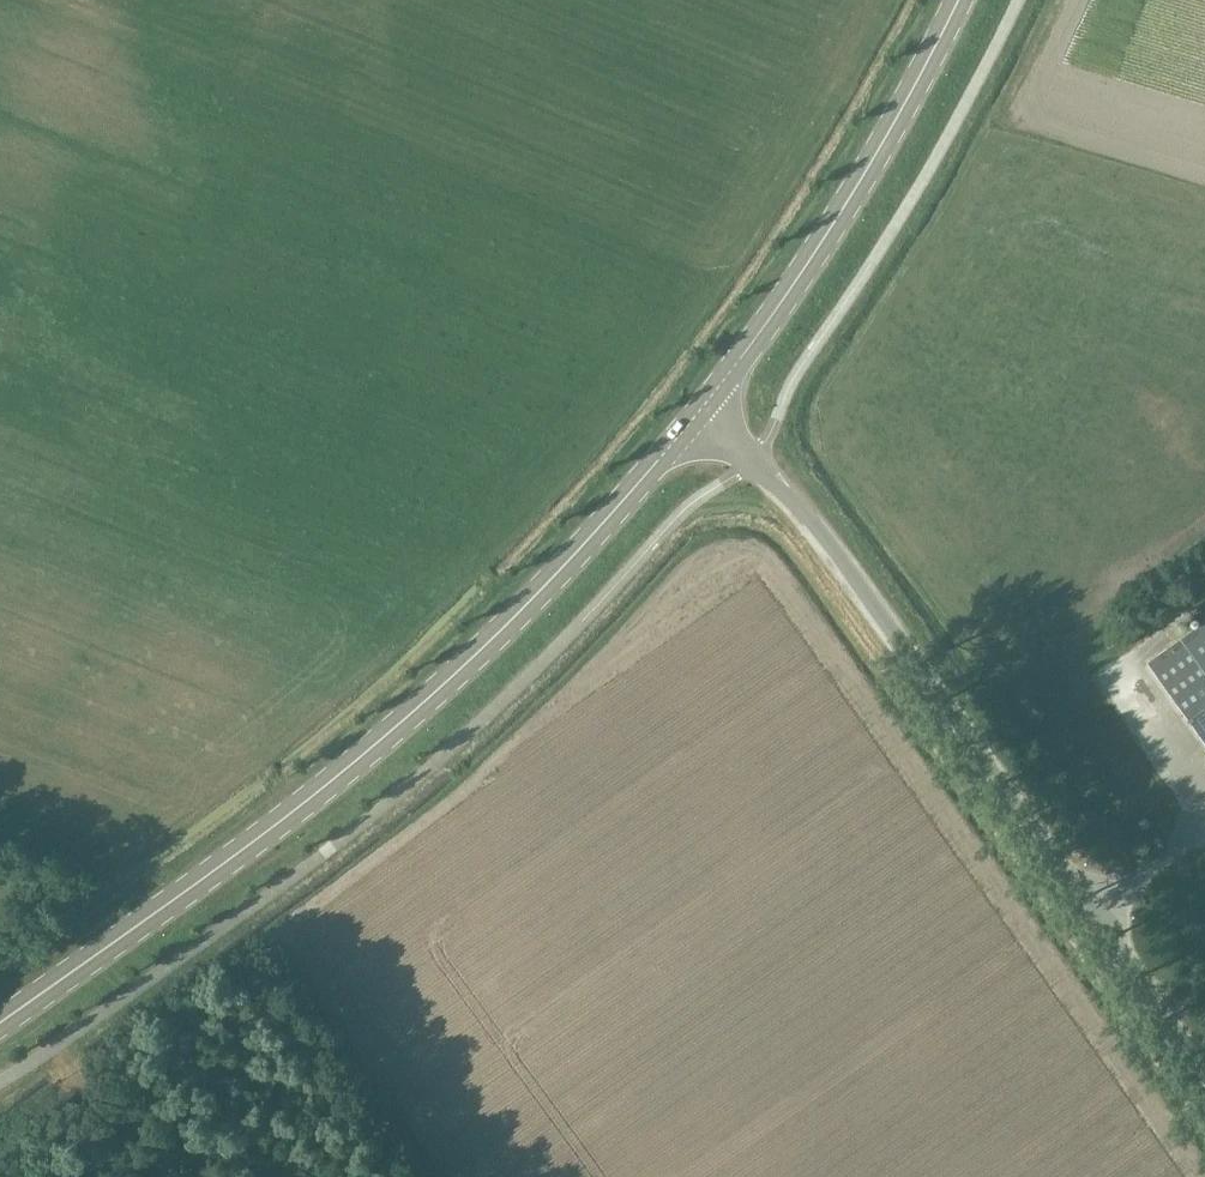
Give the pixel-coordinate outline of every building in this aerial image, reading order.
[(1147,666),(1204,747),(1204,624),(1147,666)] [(1145,817),(1137,822),(1143,830),(1150,826),(1145,817)]
